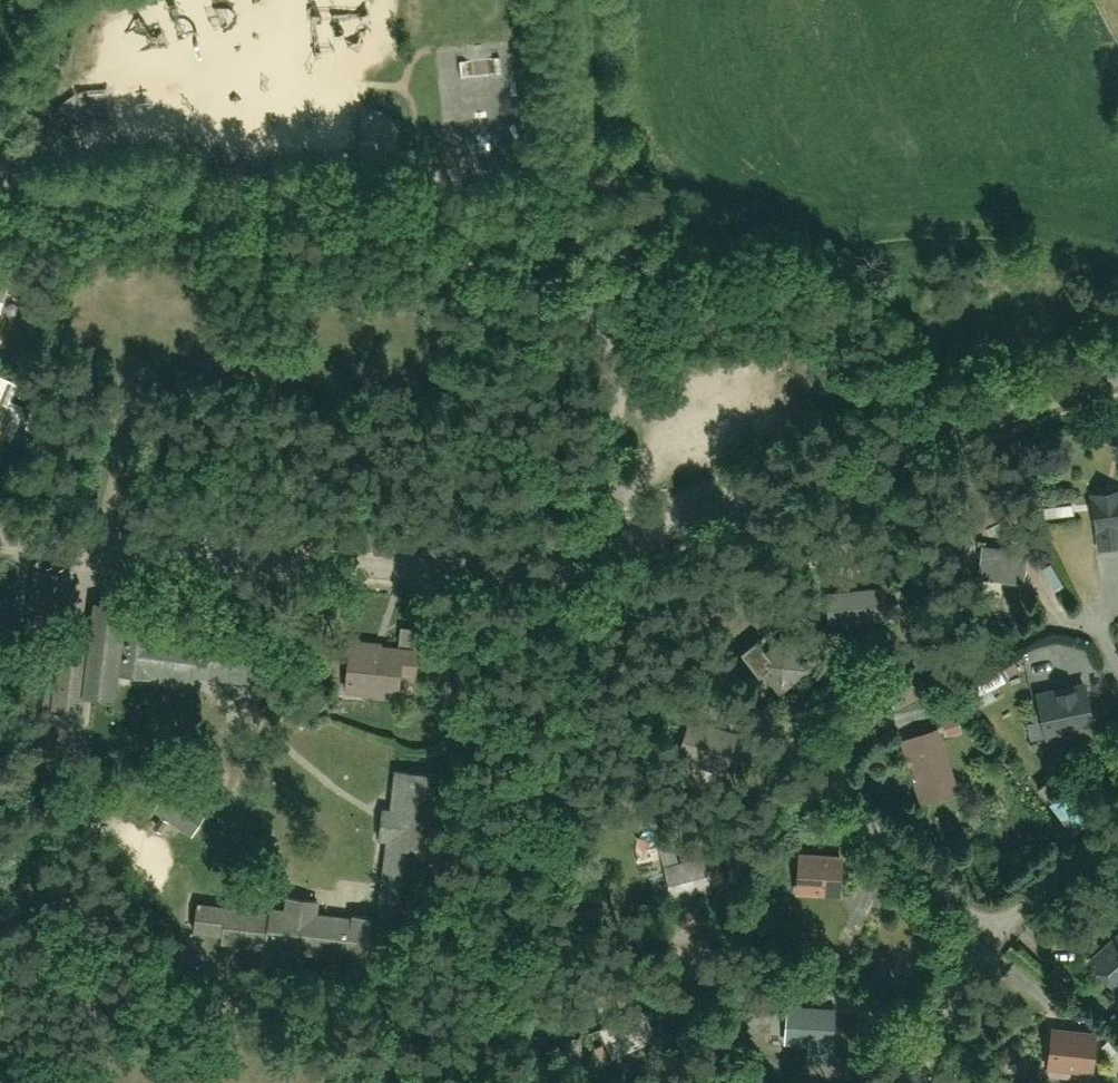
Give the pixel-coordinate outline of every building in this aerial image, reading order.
[(1088,492),(1090,502),(1089,502),(1090,512),(1095,555),(1117,552),(1117,488),(1088,492)] [(1026,555),(979,548),(974,581),(1022,587),(1026,555)] [(32,611),(70,612),(72,572),(34,570),(32,611)] [(885,590),(830,596),(833,628),(888,622),(885,590)] [(111,706),(115,680),(185,691),(187,678),(235,685),(242,645),(186,636),(185,644),(121,634),(125,614),(87,608),(73,700),(111,706)] [(406,676),(418,677),(422,633),(401,631),(400,646),(347,641),(342,695),(404,700),(406,676)] [(808,672),(782,639),(753,662),(779,695),(808,672)] [(1037,694),(1045,743),(1095,735),(1087,686),(1037,694)] [(724,766),(734,734),(691,721),(681,753),(724,766)] [(957,798),(934,731),(896,744),(919,811),(957,798)] [(421,976),(438,779),(387,774),(384,816),(375,815),(372,849),(382,850),(375,921),(317,916),(319,904),(283,901),(282,911),(198,904),(194,952),(372,968),(372,972),(421,976)] [(167,791),(152,815),(194,840),(208,816),(167,791)] [(839,859),(795,856),(793,898),(836,901),(839,859)] [(678,864),(659,868),(668,905),(708,895),(699,858),(678,864)] [(1090,959),(1117,987),(1117,931),(1090,959)] [(832,1012),(787,1010),(785,1049),(830,1050),(832,1012)] [(640,1015),(595,1035),(608,1065),(653,1046),(640,1015)] [(1045,1037),(1043,1079),(1084,1081),(1086,1039),(1045,1037)]
